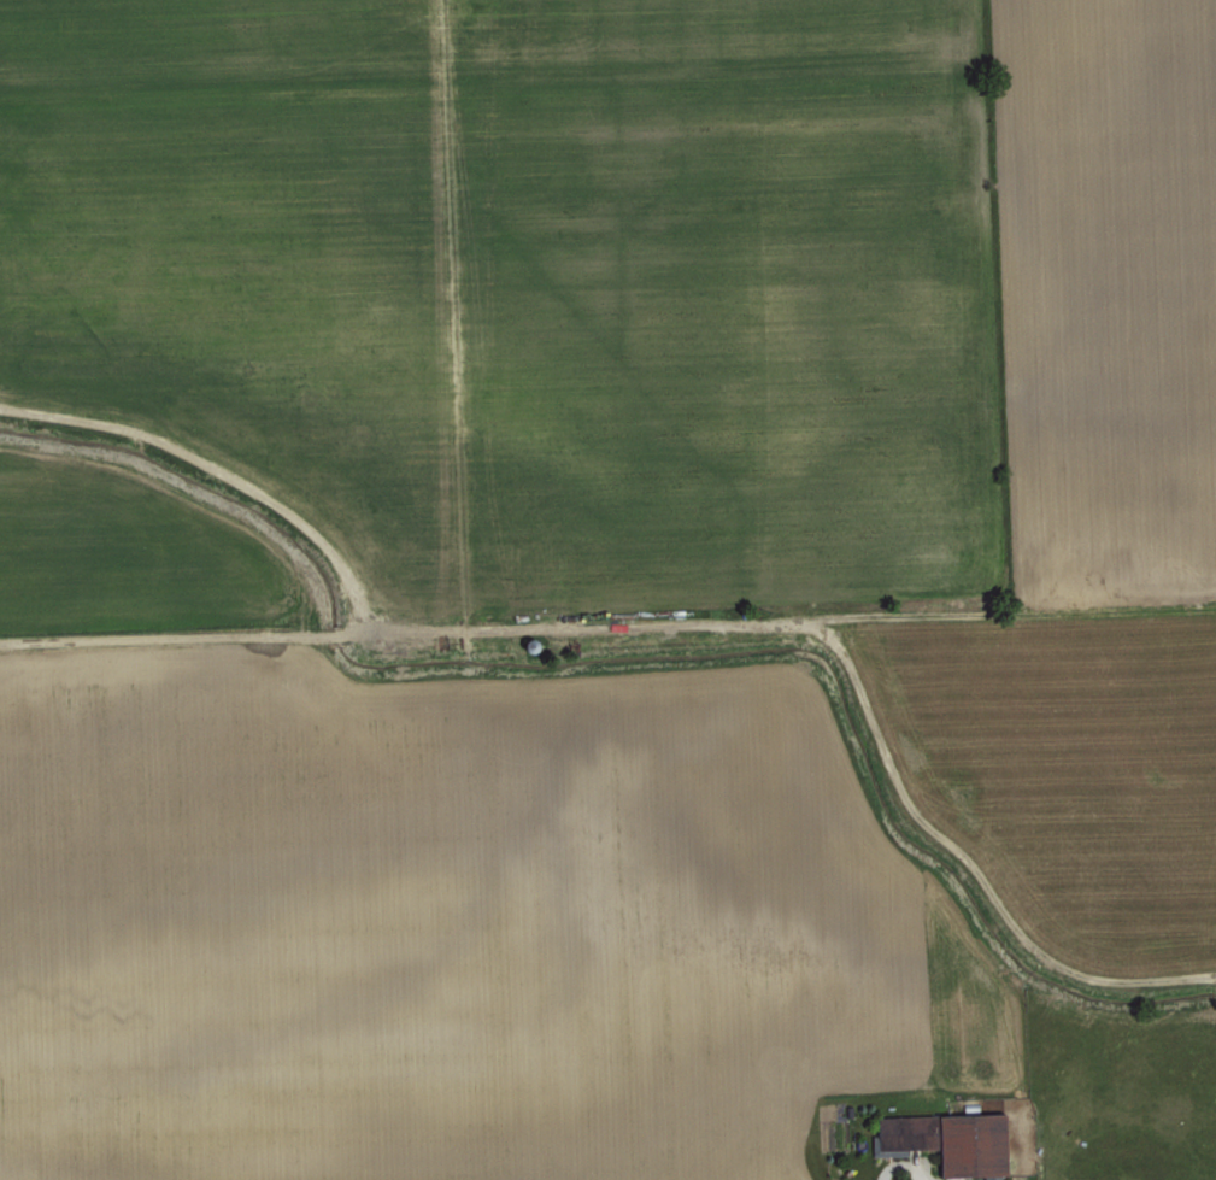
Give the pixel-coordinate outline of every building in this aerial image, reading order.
[(877,1115),(877,1135),(872,1135),(872,1156),(908,1155),(908,1148),(938,1148),(938,1176),(1006,1175),(1005,1113),(877,1115)]
